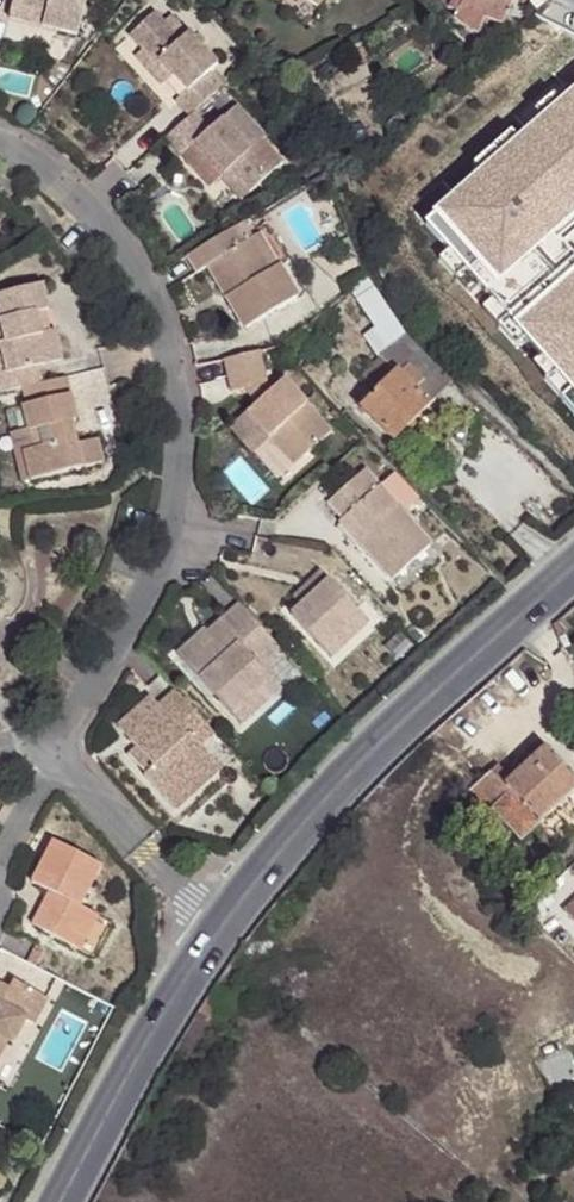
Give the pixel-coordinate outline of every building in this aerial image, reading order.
[(58,19),(55,30),(78,36),(87,0),(14,0),(12,7),(58,19)] [(465,0),(451,0),(445,11),(458,16),(461,8),(465,0)] [(461,8),(458,16),(455,25),(479,34),(485,18),(502,24),(513,0),(465,0),(461,8)] [(12,7),(9,18),(55,30),(58,19),(12,7)] [(154,11),(127,37),(141,51),(153,65),(158,61),(170,74),(186,91),(175,101),(190,117),(195,114),(227,83),(213,68),(217,64),(188,33),(180,40),(154,11)] [(141,51),(133,59),(157,85),(170,74),(158,61),(153,65),(141,51)] [(427,224),(573,391),(573,257),(555,235),(549,229),(573,207),(573,96),(427,224)] [(218,180),(222,176),(223,177),(229,171),(249,193),(282,164),(262,142),(266,139),(236,107),(210,130),(195,114),(190,117),(166,138),(209,188),(218,180)] [(229,171),(223,177),(222,176),(218,180),(238,202),(249,193),(229,171)] [(549,229),(555,235),(573,218),(573,207),(549,229)] [(234,231),(188,259),(197,274),(208,269),(245,329),(297,298),(279,269),(272,272),(253,241),(243,245),(234,231)] [(0,345),(7,374),(8,375),(41,367),(63,361),(56,331),(42,333),(38,314),(49,311),(43,285),(0,296),(0,323),(5,343),(0,345)] [(393,315),(374,286),(357,297),(375,326),(393,315)] [(375,326),(366,333),(378,350),(401,328),(405,331),(393,315),(375,326)] [(378,350),(397,368),(400,371),(422,349),(405,331),(401,328),(378,350)] [(400,371),(431,403),(453,381),(422,349),(400,371)] [(257,353),(223,362),(231,394),(243,391),(265,385),(257,353)] [(7,374),(0,375),(0,385),(2,391),(44,380),(41,367),(8,375),(7,374)] [(400,371),(397,368),(362,402),(396,437),(431,403),(400,371)] [(25,452),(31,480),(103,463),(97,438),(78,443),(73,422),(78,421),(68,379),(24,390),(29,407),(22,408),(28,429),(32,449),(25,452)] [(256,406),(246,415),(270,441),(294,467),(332,434),(283,380),(271,392),(256,406)] [(271,392),(265,385),(243,391),(256,406),(271,392)] [(246,415),(228,431),(252,457),(270,441),(246,415)] [(10,434),(21,482),(31,480),(25,452),(32,449),(28,429),(10,434)] [(363,473),(328,505),(343,522),(348,518),(369,541),(360,549),(392,584),(432,548),(363,473)] [(343,522),(339,526),(360,549),(369,541),(348,518),(343,522)] [(301,608),(292,617),(326,656),(366,620),(324,572),(307,588),(315,597),(301,608)] [(293,600),(301,608),(315,597),(307,588),(293,600)] [(241,605),(210,633),(209,634),(216,641),(206,650),(196,639),(177,656),(232,717),(272,681),(261,670),(282,651),(241,605)] [(207,630),(196,639),(206,650),(216,641),(209,634),(210,633),(207,630)] [(272,681),(232,717),(242,728),(282,692),(272,681)] [(202,740),(214,729),(176,688),(159,702),(150,693),(119,722),(137,742),(155,762),(147,770),(144,772),(170,800),(202,770),(196,764),(210,751),(202,740)] [(155,762),(137,742),(129,751),(147,770),(155,762)] [(513,783),(500,771),(473,798),(489,814),(494,810),(524,840),(541,824),(573,793),(573,775),(573,774),(549,748),(513,783)] [(221,763),(210,751),(196,764),(202,770),(170,800),(176,807),(221,763)] [(541,824),(562,844),(573,832),(573,793),(541,824)] [(53,842),(31,885),(48,894),(32,927),(73,948),(91,912),(80,907),(100,866),(53,842)] [(91,912),(73,948),(84,953),(102,918),(91,912)] [(39,967),(47,949),(39,946),(31,963),(39,967)] [(7,1037),(16,1041),(29,1017),(36,1020),(50,993),(15,976),(9,984),(0,979),(0,1032),(7,1037)]
